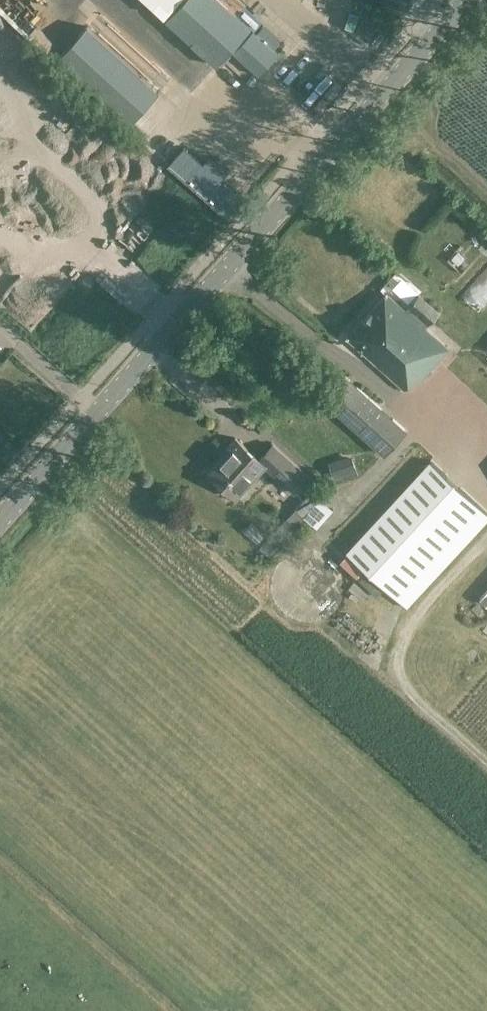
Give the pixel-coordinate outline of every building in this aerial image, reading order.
[(181,1),(166,18),(216,65),(231,48),(234,50),(260,72),(278,51),(253,29),(221,0),(180,0),(181,1)] [(130,122),(159,91),(85,24),(57,54),(130,122)] [(458,265),(464,258),(457,252),(451,259),(458,265)] [(486,304),(486,269),(465,293),(483,308),(486,304)] [(418,291),(402,276),(392,287),(409,302),(418,291)] [(447,348),(424,328),(428,323),(430,325),(438,315),(421,300),(408,314),(386,294),(347,337),(404,388),(415,376),(419,379),(447,348)] [(353,379),(329,406),(384,455),(408,429),(353,379)] [(240,488),(264,462),(234,435),(221,449),(223,451),(207,470),(221,482),(226,476),(240,488)] [(273,442),(259,457),(267,464),(265,467),(295,493),(311,476),(273,442)] [(357,471),(352,455),(328,462),(333,478),(357,471)] [(486,517),(486,513),(430,461),(347,553),(406,607),(486,517)] [(333,509),(312,490),(260,548),(269,556),(304,517),(316,528),(333,509)] [(264,536),(250,524),(244,531),(258,543),(264,536)] [(486,600),(480,595),(471,608),(478,613),(486,600)]
